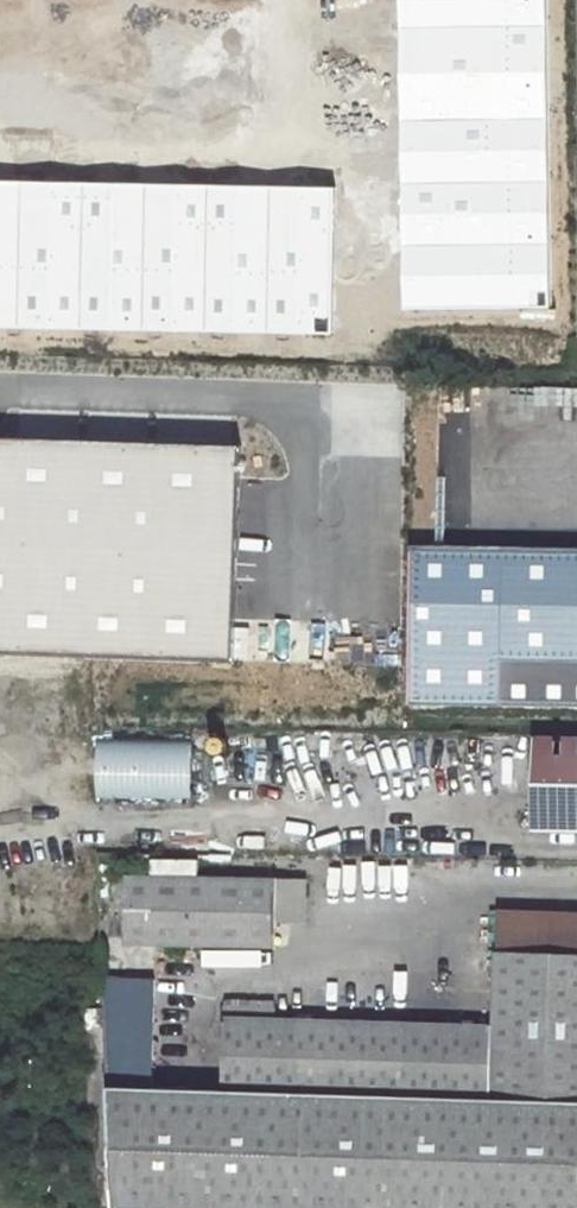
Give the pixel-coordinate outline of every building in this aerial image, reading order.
[(404,310),(549,307),(543,0),(398,0),(404,310)] [(221,49),(221,45),(105,39),(102,95),(141,97),(142,81),(196,84),(198,48),(221,49)] [(0,183),(0,326),(331,334),(332,189),(0,183)] [(221,656),(228,435),(0,428),(0,646),(221,656)] [(393,695),(576,700),(576,543),(388,538),(393,695)] [(391,702),(391,673),(355,673),(355,702),(391,702)] [(532,734),(532,753),(576,753),(576,735),(532,734)] [(90,798),(187,798),(187,741),(90,741),(90,798)] [(532,753),(532,781),(576,782),(576,753),(532,753)] [(532,781),(531,829),(576,829),(576,782),(532,781)] [(124,875),(123,943),(274,946),(275,877),(124,875)] [(497,946),(576,949),(576,907),(498,905),(497,946)] [(134,1086),(134,1081),(153,1082),(154,976),(101,974),(110,1204),(110,1207),(576,1207),(576,949),(497,946),(496,1023),(274,1018),(226,1017),(224,1088),(134,1086)] [(78,974),(86,1204),(110,1204),(101,974),(78,974)] [(227,996),(226,1017),(274,1018),(275,998),(227,996)]
